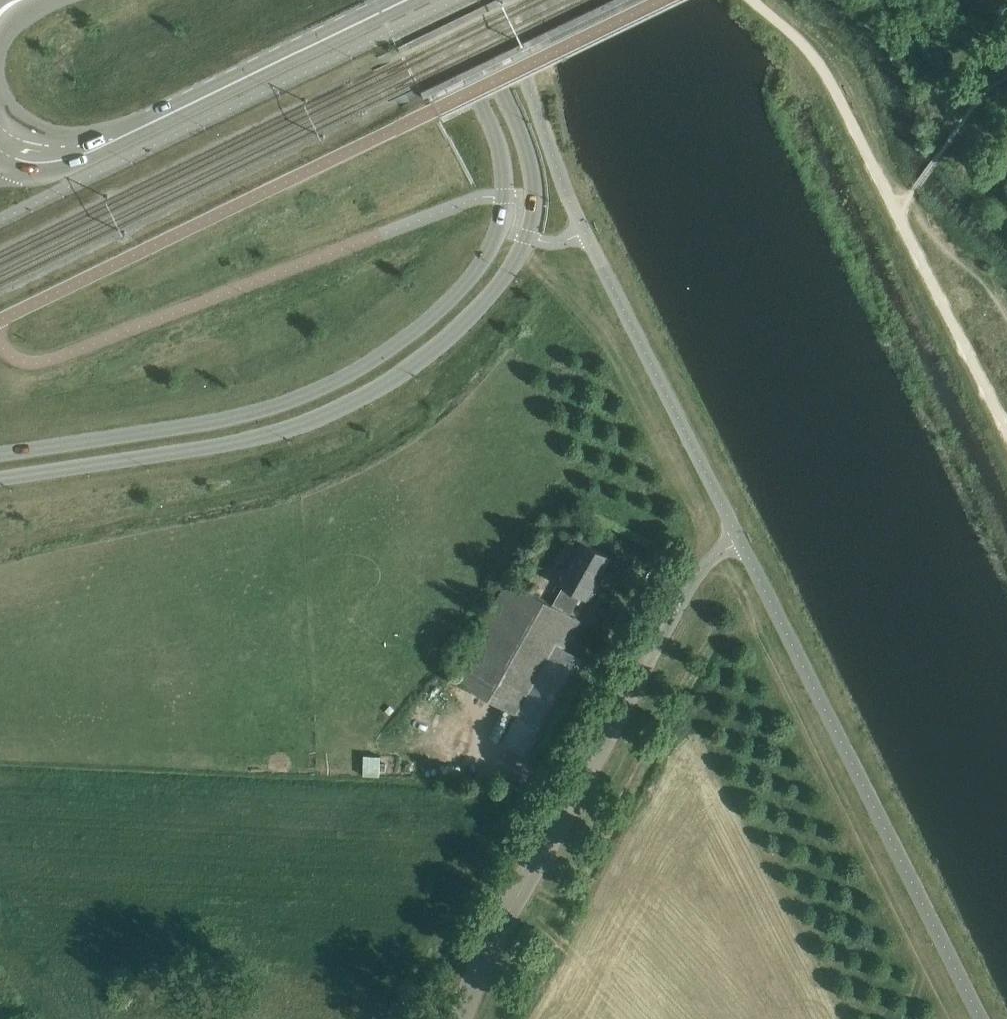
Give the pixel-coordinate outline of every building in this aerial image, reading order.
[(609,556),(583,540),(566,569),(562,567),(555,579),(564,585),(553,604),(508,579),(453,678),(524,718),(580,619),(569,613),(580,594),(586,597),(592,586),(597,589),(605,574),(600,572),(609,556)]
